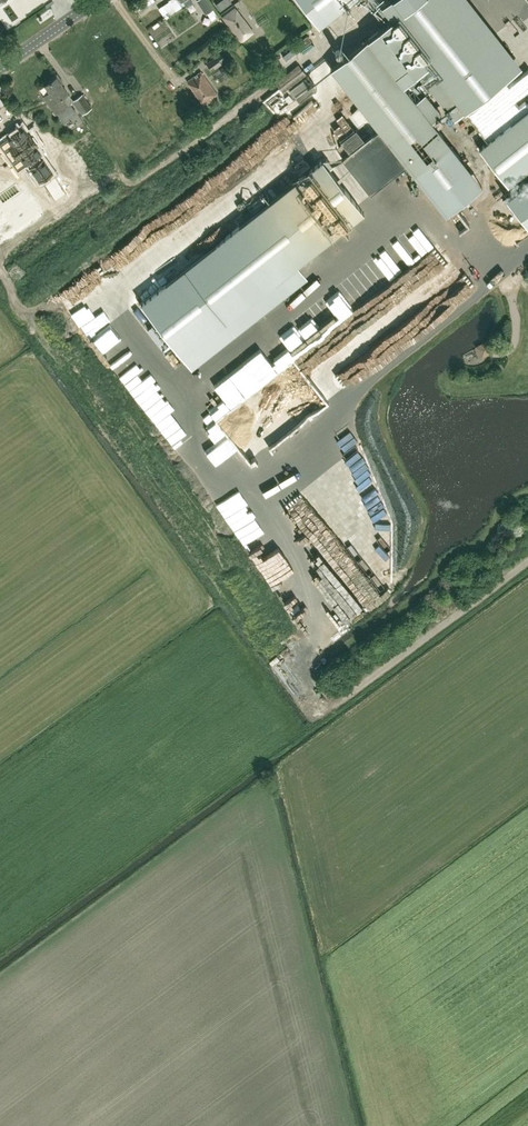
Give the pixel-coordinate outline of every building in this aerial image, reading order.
[(183,0),(171,0),(159,8),(165,17),(174,10),(175,11),(185,4),(184,2),(183,0)] [(214,9),(208,0),(198,0),(197,1),(206,14),(214,9)] [(319,27),(354,0),(297,0),(319,27)] [(368,40),(367,39),(330,69),(378,129),(342,158),(370,194),(407,165),(413,174),(450,145),(403,84),(426,65),(432,73),(423,81),(453,119),(508,77),(448,0),(390,0),(381,7),(392,21),(368,40)] [(235,7),(221,18),(241,43),(255,32),(235,7)] [(151,25),(157,22),(152,13),(146,16),(151,25)] [(222,64),(227,60),(221,52),(206,64),(212,71),(222,64)] [(282,91),(306,73),(300,66),(277,84),(282,91)] [(203,104),(217,94),(201,72),(187,81),(203,104)] [(478,147),(507,183),(527,167),(527,108),(478,147)] [(0,129),(0,133),(4,139),(2,141),(8,150),(11,149),(16,156),(27,148),(22,139),(25,136),(24,135),(25,134),(20,127),(19,128),(18,127),(16,129),(12,123),(9,123),(0,129)] [(354,142),(350,137),(337,147),(341,152),(354,142)] [(182,355),(265,290),(275,302),(297,285),(287,273),(298,264),(363,212),(329,169),(332,166),(326,158),(323,161),(322,160),(141,303),(182,355)] [(512,212),(525,202),(527,206),(527,179),(502,199),(512,212)]
